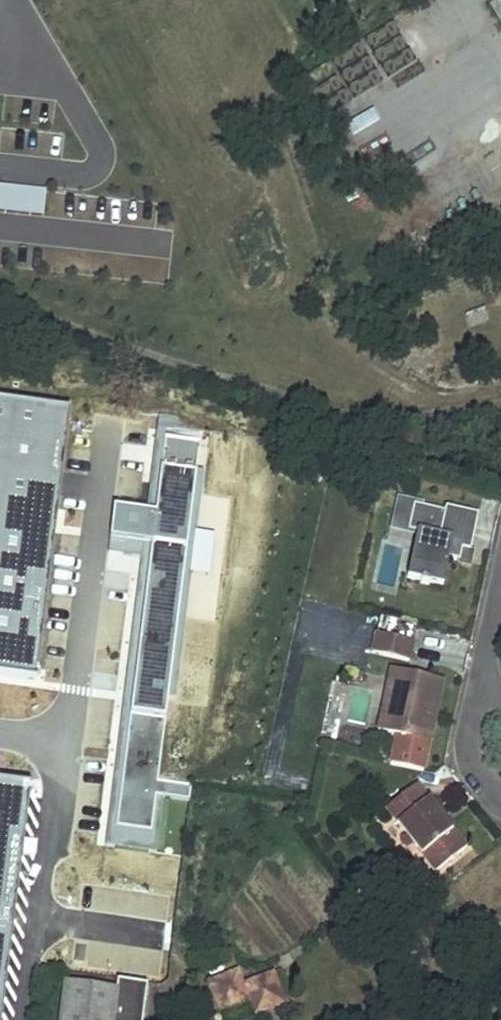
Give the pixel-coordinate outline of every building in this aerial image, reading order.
[(43,218),(44,190),(0,188),(0,216),(43,218)] [(37,672),(72,403),(0,394),(0,667),(37,672)] [(166,435),(156,507),(114,502),(110,531),(152,537),(116,823),(150,827),(155,792),(189,797),(190,784),(156,779),(200,440),(166,435)] [(467,570),(477,519),(394,502),(378,580),(442,592),(447,566),(467,570)] [(423,642),(375,633),(371,652),(419,662),(423,642)] [(447,678),(396,669),(384,731),(435,740),(447,678)] [(31,779),(0,775),(0,1016),(31,779)] [(447,816),(422,784),(391,808),(440,871),(471,846),(457,829),(454,831),(444,819),(447,816)] [(266,956),(203,984),(217,1017),(249,1003),(254,1016),(286,1002),(266,956)] [(65,1019),(115,1019),(118,995),(69,989),(65,1019)]
